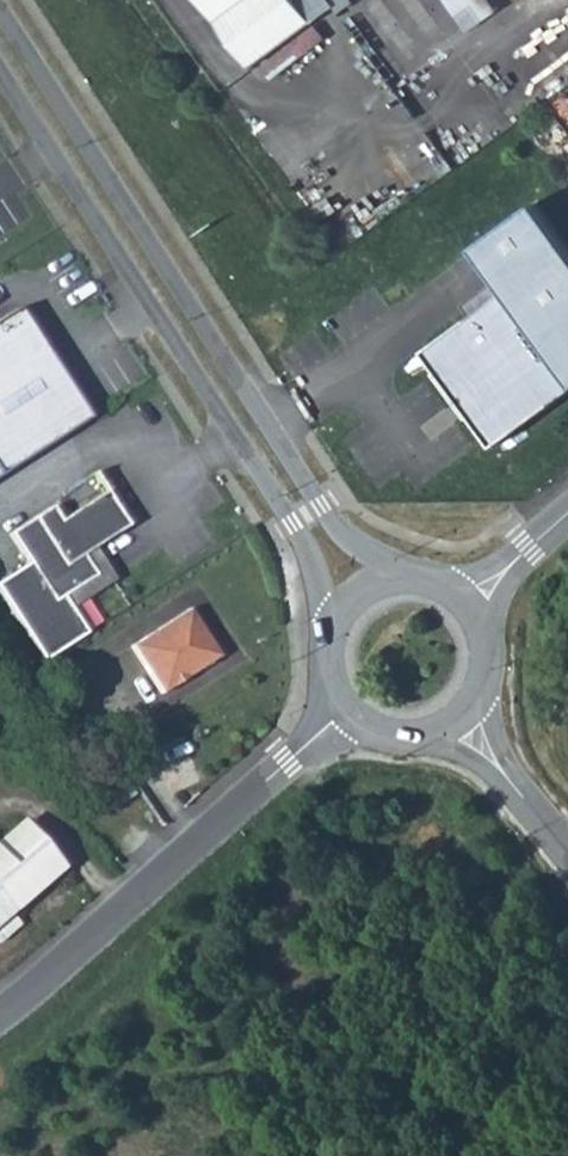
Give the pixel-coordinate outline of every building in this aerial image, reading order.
[(251,66),(314,22),(297,0),(203,0),(251,66)] [(314,22),(335,6),(330,0),(297,0),(314,22)] [(495,447),(567,393),(567,247),(535,202),(474,248),(497,279),(506,292),(470,317),(425,351),(495,447)] [(461,305),(470,317),(506,292),(497,279),(461,305)] [(0,323),(0,479),(89,422),(19,311),(0,323)] [(43,663),(86,636),(62,598),(95,578),(80,554),(125,525),(106,495),(61,524),(51,509),(10,535),(29,565),(0,583),(0,595),(43,663)] [(198,669),(192,662),(212,648),(187,611),(132,647),(164,693),(198,669)] [(212,648),(192,662),(198,669),(217,656),(212,648)] [(14,931),(4,917),(58,869),(20,824),(0,841),(0,941),(14,931)]
